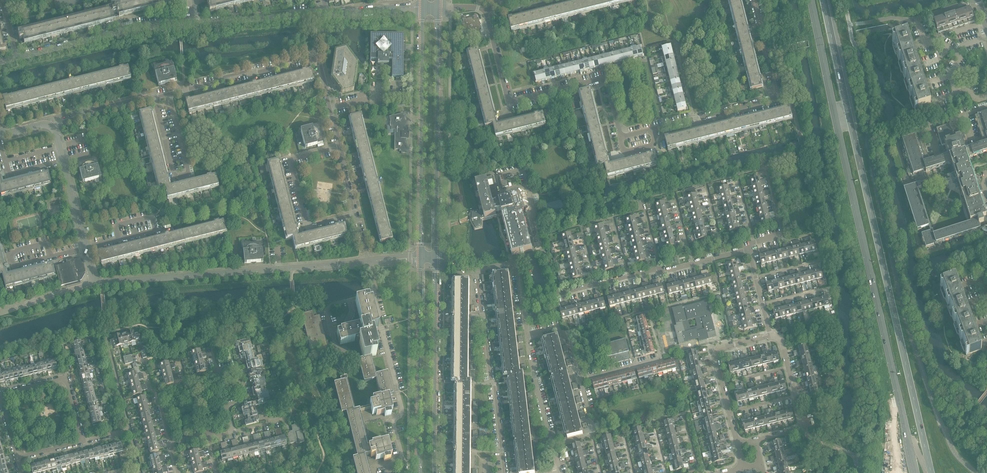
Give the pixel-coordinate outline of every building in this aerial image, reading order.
[(112,10),(22,32),(22,31),(18,32),(20,40),(21,44),(24,43),(24,44),(25,44),(24,42),(28,41),(28,42),(39,39),(39,38),(46,36),(46,37),(57,35),(57,34),(60,33),(64,32),(64,33),(75,30),(75,29),(78,28),(82,27),(82,28),(93,26),(93,25),(100,23),(100,24),(111,21),(111,20),(114,19),(115,21),(114,17),(119,16),(119,17),(120,17),(119,16),(173,3),(174,3),(173,2),(176,1),(176,0),(133,0),(116,4),(111,5),(112,10)] [(210,12),(216,10),(216,8),(219,7),(220,8),(230,6),(230,4),(237,3),(238,4),(248,1),(248,0),(207,0),(210,12)] [(579,1),(579,0),(577,0),(575,2),(575,3),(509,20),(511,30),(631,0),(587,0),(579,2),(579,1)] [(752,90),(762,87),(748,33),(750,33),(751,34),(752,33),(749,29),(747,29),(740,0),(729,0),(752,90)] [(970,6),(964,8),(965,9),(932,19),(935,30),(937,30),(938,33),(975,21),(970,6)] [(480,31),(481,30),(478,18),(477,19),(476,15),(472,16),(473,17),(466,19),(466,18),(462,19),(463,22),(462,22),(463,27),(462,27),(463,30),(464,30),(465,34),(466,34),(467,38),(470,37),(471,38),(473,37),(473,38),(476,37),(478,36),(478,35),(481,34),(480,31)] [(384,34),(370,34),(370,60),(370,61),(377,61),(377,64),(389,64),(392,64),(392,77),(396,77),(399,77),(403,77),(403,60),(403,58),(403,51),(403,44),(404,35),(384,34)] [(897,56),(897,57),(913,52),(911,46),(912,46),(911,42),(910,39),(909,40),(907,35),(892,40),(893,44),(892,45),(895,55),(897,56)] [(671,45),(662,48),(662,47),(661,47),(663,53),(672,50),(671,45)] [(643,56),(641,47),(642,47),(642,46),(636,48),(638,57),(644,56),(643,56)] [(478,49),(468,51),(487,127),(493,125),(496,137),(546,124),(544,114),(497,125),(497,124),(496,119),(497,119),(497,117),(499,116),(499,114),(495,115),(478,49)] [(333,69),(332,78),(342,93),(352,90),(356,64),(356,63),(355,62),(346,50),(336,52),(333,69)] [(663,53),(660,54),(661,58),(664,58),(674,55),(672,50),(663,53)] [(913,52),(897,57),(899,61),(898,63),(901,72),(901,73),(903,73),(903,75),(918,70),(916,64),(918,64),(916,57),(914,58),(913,52)] [(172,63),(154,67),(158,85),(177,81),(172,63)] [(70,81),(70,82),(3,99),(6,109),(131,78),(128,68),(78,80),(78,79),(73,80),(72,80),(71,80),(71,78),(69,78),(70,81)] [(922,82),(924,82),(921,75),(920,75),(918,70),(903,75),(905,79),(904,81),(907,90),(908,91),(909,93),(924,88),(922,82)] [(252,85),(186,102),(188,112),(313,81),(311,71),(261,83),(256,84),(256,83),(257,82),(256,80),(252,84),(252,85)] [(536,83),(542,82),(539,72),(533,74),(534,74),(535,76),(536,82),(536,83)] [(910,97),(910,99),(913,108),(914,109),(915,112),(930,107),(928,100),(929,99),(927,93),(926,93),(924,88),(909,93),(910,97)] [(611,156),(611,155),(607,156),(590,89),(580,92),(598,167),(605,165),(605,166),(608,177),(658,164),(655,154),(609,165),(609,164),(608,159),(609,159),(609,157),(611,156)] [(686,104),(676,106),(678,112),(678,111),(687,109),(687,110),(687,109),(686,104)] [(740,120),(735,121),(735,120),(736,118),(735,117),(731,121),(731,122),(665,139),(668,149),(792,118),(790,107),(740,120)] [(150,111),(140,113),(159,189),(165,187),(165,188),(168,200),(219,187),(216,176),(170,187),(169,187),(168,181),(169,181),(170,179),(172,178),(171,176),(167,177),(150,111)] [(975,116),(983,142),(986,140),(986,112),(975,116)] [(394,150),(399,150),(399,152),(401,152),(401,153),(406,153),(407,141),(406,141),(406,138),(409,138),(409,132),(406,132),(406,130),(407,130),(407,118),(406,118),(406,115),(403,115),(403,113),(389,117),(390,122),(390,126),(390,127),(391,127),(391,130),(394,130),(394,133),(394,150)] [(360,115),(358,115),(350,117),(381,242),(391,240),(379,190),(380,189),(379,185),(379,184),(379,183),(381,182),(381,180),(377,181),(360,115)] [(986,212),(985,212),(967,158),(986,152),(986,142),(964,149),(964,148),(959,132),(954,133),(951,124),(936,129),(942,146),(945,145),(948,153),(949,154),(923,163),(923,161),(929,159),(923,140),(922,140),(921,138),(922,137),(921,133),(902,140),(903,143),(904,143),(905,146),(904,146),(905,150),(906,150),(907,152),(906,152),(907,156),(908,156),(909,158),(908,158),(909,162),(910,162),(911,164),(910,165),(911,169),(912,168),(913,171),(912,171),(913,174),(918,172),(923,171),(926,170),(926,171),(951,163),(970,221),(970,222),(971,221),(972,223),(931,236),(930,232),(921,235),(922,239),(923,239),(924,241),(923,241),(923,242),(924,241),(925,244),(924,244),(925,248),(934,245),(934,244),(935,243),(935,244),(936,244),(937,244),(936,244),(980,229),(981,228),(982,229),(982,230),(983,230),(983,231),(984,231),(984,232),(985,232),(986,232),(986,212)] [(318,125),(300,130),(305,148),(323,143),(318,125)] [(96,160),(78,164),(83,183),(101,178),(96,160)] [(278,161),(268,163),(287,238),(293,237),(296,248),(346,236),(344,225),(297,237),(296,231),(297,231),(298,228),(300,228),(299,226),(295,227),(278,161)] [(911,183),(903,185),(918,231),(922,230),(921,228),(927,226),(929,226),(929,225),(920,198),(917,189),(918,189),(921,188),(920,183),(919,183),(926,178),(925,176),(923,171),(918,172),(919,173),(919,174),(920,175),(920,176),(921,177),(917,180),(915,182),(914,182),(911,183)] [(1,196),(51,183),(48,173),(6,184),(4,175),(1,175),(1,174),(0,175),(0,193),(1,196)] [(470,211),(470,221),(471,222),(472,223),(475,229),(482,228),(482,221),(482,218),(485,217),(486,218),(490,217),(491,217),(496,215),(497,215),(502,214),(503,215),(512,252),(513,256),(518,254),(532,251),(531,245),(527,232),(527,230),(527,229),(525,224),(525,223),(518,194),(507,197),(507,198),(504,199),(505,201),(500,203),(493,176),(491,176),(485,178),(481,179),(482,181),(477,183),(478,187),(479,189),(478,189),(479,194),(480,194),(481,196),(480,196),(481,201),(482,201),(483,203),(482,203),(483,208),(484,208),(484,210),(484,211),(479,212),(478,210),(470,211)] [(766,182),(752,186),(753,191),(762,189),(761,186),(767,185),(766,182)] [(696,194),(694,188),(686,190),(687,196),(696,194)] [(730,194),(735,193),(734,190),(720,194),(722,199),(730,197),(730,194)] [(765,200),(764,197),(769,196),(769,193),(755,196),(756,202),(765,200)] [(698,202),(703,201),(703,198),(689,201),(690,207),(699,205),(698,202)] [(732,205),(738,203),(737,201),(723,204),(724,210),(733,208),(732,205)] [(767,208),(772,206),(771,204),(757,207),(759,213),(767,211),(767,208)] [(666,210),(672,209),(671,206),(657,209),(658,215),(667,213),(666,210)] [(705,209),(691,212),(693,218),(701,216),(701,213),(706,211),(705,209)] [(735,216),(740,214),(740,212),(726,215),(727,221),(736,218),(735,216)] [(774,215),(760,218),(761,224),(770,222),(769,219),(775,217),(774,215)] [(670,223),(669,221),(674,219),(674,217),(660,220),(661,226),(670,223)] [(708,220),(694,223),(696,229),(704,226),(703,224),(709,222),(708,220)] [(641,221),(627,225),(629,230),(637,228),(637,225),(642,224),(641,221)] [(165,237),(99,253),(101,263),(168,247),(168,248),(226,233),(226,232),(223,222),(173,234),(169,236),(169,234),(170,233),(169,231),(165,235),(165,237)] [(738,227),(743,225),(742,223),(728,226),(730,232),(738,229),(738,227)] [(677,228),(663,231),(664,236),(673,234),(672,232),(677,230),(677,228)] [(605,233),(610,232),(610,229),(596,232),(597,238),(606,236),(605,233)] [(711,230),(697,234),(698,240),(707,237),(706,235),(712,233),(711,230)] [(644,232),(630,235),(631,241),(640,239),(639,236),(645,235),(644,232)] [(573,241),(578,240),(577,237),(563,241),(565,246),(573,244),(573,241)] [(807,238),(810,252),(816,251),(814,242),(811,243),(810,237),(807,238)] [(675,242),(680,241),(679,238),(665,242),(667,247),(675,245),(675,242)] [(612,240),(598,243),(600,249),(608,247),(608,244),(613,242),(612,240)] [(799,240),(796,241),(800,255),(805,253),(803,245),(800,245),(799,240)] [(244,263),(263,262),(263,255),(262,245),(262,243),(243,245),(244,258),(244,263)] [(642,247),(647,245),(647,243),(633,246),(634,252),(643,250),(642,247)] [(788,243),(785,243),(789,257),(794,256),(792,247),(789,248),(788,243)] [(777,246),(774,246),(778,260),(783,259),(781,250),(778,251),(777,246)] [(580,248),(566,251),(567,257),(576,255),(575,252),(581,251),(580,248)] [(766,248),(764,249),(767,263),(772,262),(770,253),(767,254),(766,248)] [(2,276),(5,288),(55,275),(53,265),(11,275),(9,266),(6,267),(6,266),(4,266),(0,250),(0,277),(2,276)] [(615,251),(601,254),(603,260),(611,257),(611,255),(616,253),(615,251)] [(650,254),(635,257),(637,263),(646,261),(645,258),(650,256),(650,254)] [(82,268),(82,267),(81,268),(80,263),(81,262),(80,262),(79,260),(80,260),(80,258),(74,259),(74,258),(66,260),(67,263),(55,266),(60,286),(78,282),(78,281),(81,280),(85,274),(85,272),(83,272),(83,271),(82,268)] [(579,266),(578,263),(583,261),(583,259),(569,262),(570,268),(579,266)] [(618,261),(604,265),(605,271),(614,268),(613,266),(619,264),(618,261)] [(814,265),(817,279),(823,278),(821,269),(818,270),(816,265),(814,265)] [(739,273),(739,271),(744,269),(743,267),(729,270),(731,276),(739,273)] [(806,267),(803,268),(806,282),(812,281),(810,272),(807,273),(806,267)] [(581,274),(586,272),(585,270),(571,273),(573,279),(582,277),(581,274)] [(703,271),(707,285),(712,283),(710,275),(707,275),(706,270),(703,271)] [(795,270),(792,271),(796,285),(801,283),(799,275),(796,275),(795,270)] [(507,380),(513,437),(515,437),(515,442),(514,442),(518,472),(535,472),(531,437),(523,373),(520,373),(513,310),(513,308),(513,304),(509,273),(503,273),(492,275),(496,308),(497,308),(498,313),(496,313),(503,375),(508,375),(508,379),(507,380)] [(701,286),(699,277),(697,278),(695,273),(693,273),(696,287),(701,286)] [(784,273),(781,273),(785,287),(790,286),(788,277),(785,278),(784,273)] [(691,289),(688,280),(686,281),(684,276),(682,276),(685,290),(691,289)] [(773,276),(770,276),(774,290),(779,289),(777,280),(774,281),(773,276)] [(680,292),(678,283),(675,284),(674,278),(671,279),(674,293),(680,292)] [(741,282),(747,280),(746,278),(732,281),(733,287),(742,284),(741,282)] [(658,279),(655,280),(659,294),(664,293),(662,284),(659,285),(658,279)] [(940,285),(941,288),(940,290),(944,299),(945,300),(946,301),(961,295),(959,290),(960,289),(958,283),(956,283),(955,279),(940,285)] [(456,381),(456,386),(454,386),(454,449),(455,449),(455,453),(454,453),(453,472),(471,472),(471,451),(471,413),(472,381),(469,381),(469,346),(469,315),(470,280),(463,280),(452,280),(452,314),(453,314),(453,318),(452,318),(451,381),(456,381)] [(647,282),(644,283),(648,297),(653,295),(651,287),(648,287),(647,282)] [(642,298),(640,290),(637,290),(636,285),(633,286),(637,299),(642,298)] [(625,288),(623,288),(626,302),(631,301),(629,292),(627,293),(625,288)] [(749,288),(735,292),(736,297),(745,295),(744,292),(749,291),(749,288)] [(614,290),(612,291),(615,305),(621,304),(618,295),(616,296),(614,290)] [(821,292),(824,306),(830,305),(827,296),(825,297),(823,292),(821,292)] [(599,294),(597,295),(600,309),(606,307),(604,299),(601,299),(599,294)] [(819,308),(816,299),(814,300),(812,295),(810,295),(813,309),(819,308)] [(948,306),(947,307),(950,317),(952,317),(953,319),(968,313),(965,308),(967,307),(964,300),(963,301),(961,295),(946,301),(948,306)] [(588,297),(586,297),(589,311),(595,310),(593,301),(590,302),(588,297)] [(802,297),(799,298),(802,312),(808,311),(806,302),(803,303),(802,297)] [(340,332),(337,333),(339,345),(340,345),(355,341),(358,340),(363,358),(362,359),(359,359),(358,360),(364,382),(365,382),(368,381),(375,379),(376,379),(375,379),(370,357),(371,356),(376,355),(375,353),(375,352),(377,351),(373,332),(372,332),(371,329),(377,327),(378,327),(371,301),(369,302),(368,298),(356,301),(355,301),(362,327),(359,328),(359,327),(340,331),(340,332)] [(751,299),(737,303),(739,308),(747,306),(747,303),(752,302),(751,299)] [(578,300),(575,300),(578,314),(584,313),(582,304),(579,305),(578,300)] [(797,313),(795,305),(792,305),(791,300),(788,301),(792,315),(797,313)] [(567,302),(564,303),(567,317),(573,316),(571,307),(568,308),(567,302)] [(678,326),(675,327),(679,343),(699,338),(699,341),(707,339),(706,337),(708,336),(709,337),(714,337),(714,331),(707,302),(684,308),(685,308),(683,309),(682,307),(673,309),(676,323),(677,323),(678,326)] [(780,303),(777,303),(781,317),(786,316),(784,307),(781,308),(780,303)] [(749,314),(755,313),(754,310),(740,314),(742,319),(750,317),(749,314)] [(313,312),(301,315),(310,350),(317,349),(318,354),(328,352),(319,317),(314,318),(314,316),(313,312)] [(954,323),(953,325),(957,334),(959,335),(959,336),(974,330),(972,325),(973,324),(971,318),(970,318),(968,313),(953,319),(954,323)] [(757,321),(743,325),(744,330),(753,328),(752,325),(758,324),(757,321)] [(959,336),(961,341),(960,342),(964,352),(965,352),(966,355),(981,350),(979,343),(980,342),(977,335),(976,336),(974,330),(959,336)] [(133,332),(127,333),(130,345),(132,345),(131,342),(135,341),(136,344),(140,342),(138,333),(134,334),(133,332)] [(127,333),(120,335),(122,345),(123,345),(127,343),(128,346),(130,345),(127,333)] [(114,336),(114,339),(110,340),(113,349),(117,348),(116,346),(120,345),(121,347),(123,347),(123,345),(122,345),(120,335),(114,336)] [(551,373),(552,377),(551,377),(565,434),(566,433),(567,438),(583,434),(580,421),(558,336),(550,338),(541,340),(550,373),(551,373)] [(250,339),(233,343),(234,348),(238,347),(242,346),(243,347),(251,345),(250,339)] [(607,357),(605,358),(607,365),(612,364),(613,364),(614,363),(628,360),(631,359),(626,340),(604,345),(607,357)] [(696,353),(702,352),(701,349),(696,351),(687,353),(689,358),(697,356),(696,353)] [(767,349),(764,349),(768,363),(773,362),(771,354),(768,354),(767,349)] [(763,365),(760,356),(757,357),(756,351),(754,352),(755,355),(755,358),(757,366),(763,365)] [(203,360),(202,357),(207,356),(207,353),(193,357),(194,362),(203,360)] [(254,355),(245,358),(246,364),(250,363),(251,363),(258,362),(259,361),(262,360),(263,360),(261,355),(256,356),(256,355),(254,355)] [(689,358),(686,359),(688,364),(688,365),(689,364),(689,363),(690,363),(690,364),(698,362),(697,356),(689,358)] [(801,358),(802,361),(796,362),(797,364),(800,364),(802,363),(811,361),(809,356),(801,358)] [(261,369),(260,366),(263,366),(262,360),(259,361),(258,362),(251,363),(250,363),(246,364),(248,369),(249,369),(249,370),(250,370),(250,371),(261,369)] [(669,361),(672,370),(676,369),(676,370),(677,371),(678,371),(678,370),(678,371),(679,370),(677,360),(674,360),(669,361)] [(205,371),(205,368),(210,367),(209,364),(195,368),(197,373),(205,371)] [(175,366),(161,369),(163,375),(171,372),(170,370),(176,368),(175,366)] [(250,371),(248,372),(250,378),(250,379),(260,376),(259,374),(262,373),(263,373),(262,368),(261,369),(250,371)] [(373,403),(369,404),(370,407),(371,409),(372,414),(376,413),(376,415),(384,413),(385,416),(391,415),(390,411),(392,411),(388,396),(392,395),(392,394),(393,394),(387,372),(376,375),(377,379),(381,397),(380,398),(380,397),(372,399),(373,403)] [(138,380),(144,378),(143,376),(129,379),(131,385),(139,383),(138,380)] [(249,378),(249,379),(250,383),(251,383),(252,385),(254,385),(265,382),(264,378),(263,378),(260,378),(260,376),(250,379),(250,378),(249,379),(249,378)] [(178,377),(164,380),(165,386),(174,383),(173,380),(178,379),(178,377)] [(334,384),(341,414),(342,414),(346,413),(357,457),(353,458),(353,459),(356,472),(369,472),(364,456),(366,455),(370,454),(371,457),(375,456),(375,459),(376,459),(376,460),(383,458),(384,461),(390,460),(389,456),(391,455),(392,455),(388,440),(387,440),(379,442),(372,443),(372,444),(372,445),(368,446),(367,447),(359,414),(360,413),(360,412),(359,410),(359,409),(354,411),(353,411),(346,381),(347,381),(346,378),(343,379),(340,379),(341,382),(335,384),(334,384)] [(265,387),(265,386),(266,386),(265,382),(254,385),(255,387),(252,388),(253,389),(252,389),(253,392),(252,392),(253,392),(263,390),(263,387),(265,387)] [(141,391),(147,389),(146,387),(132,390),(133,396),(142,394),(141,391)] [(810,393),(804,394),(805,397),(819,393),(817,388),(809,390),(810,393)] [(754,399),(753,398),(754,398),(752,389),(747,391),(749,399),(749,402),(755,400),(754,399),(755,399),(755,398),(754,399)] [(263,390),(253,392),(253,393),(254,396),(255,396),(255,397),(255,398),(255,399),(258,398),(268,396),(267,391),(266,392),(266,391),(264,392),(263,390)] [(258,398),(258,400),(256,401),(256,402),(255,402),(256,406),(261,405),(267,403),(266,401),(269,400),(268,400),(269,400),(268,396),(258,398)] [(699,401),(697,402),(698,407),(699,407),(700,407),(700,406),(701,406),(709,404),(715,403),(714,401),(708,402),(708,399),(699,401)] [(152,400),(138,404),(139,409),(148,407),(147,404),(152,403),(152,400)] [(242,408),(241,408),(242,412),(243,412),(255,409),(255,406),(256,406),(255,402),(250,403),(244,405),(245,407),(242,407),(242,408)] [(699,407),(698,407),(700,412),(702,412),(710,410),(710,406),(715,405),(715,403),(709,404),(701,406),(700,406),(700,407),(699,407)] [(781,406),(779,407),(782,421),(788,420),(786,411),(783,412),(781,406)] [(243,412),(243,413),(242,413),(243,416),(244,416),(245,419),(248,418),(258,416),(258,415),(257,412),(256,412),(255,409),(243,412)] [(155,411),(141,415),(142,420),(151,418),(150,415),(155,414),(155,411)] [(749,414),(747,415),(748,419),(748,421),(750,429),(756,428),(754,419),(751,420),(749,414)] [(713,419),(719,418),(718,415),(712,417),(704,419),(705,424),(714,422),(713,419)] [(91,419),(91,421),(92,421),(92,424),(93,426),(97,425),(97,423),(102,421),(104,419),(103,417),(103,416),(91,419)] [(248,418),(248,420),(246,421),(246,422),(245,422),(246,425),(246,426),(247,426),(256,423),(256,421),(258,420),(258,419),(259,419),(258,416),(248,418)] [(671,418),(663,420),(665,428),(673,425),(672,422),(678,421),(677,416),(671,418)] [(157,422),(143,425),(145,431),(153,429),(153,426),(158,425),(157,422)] [(714,422),(705,424),(705,425),(703,425),(705,430),(705,431),(706,431),(706,430),(706,429),(707,430),(715,428),(717,427),(721,426),(720,424),(714,425),(714,422)] [(299,424),(291,426),(293,433),(288,434),(288,433),(287,433),(290,444),(299,441),(299,444),(300,443),(304,442),(302,431),(301,431),(299,424)] [(280,429),(277,429),(281,446),(287,444),(285,436),(282,437),(280,429)] [(269,431),(267,432),(271,448),(276,447),(274,439),(271,439),(269,431)] [(156,440),(155,437),(161,435),(160,433),(146,436),(147,442),(156,440)] [(266,452),(263,441),(260,442),(258,434),(256,435),(260,451),(260,453),(266,452)] [(247,437),(245,437),(249,454),(254,453),(252,444),(249,445),(247,437)] [(237,439),(234,440),(238,457),(244,455),(241,447),(239,447),(237,439)] [(677,441),(669,444),(670,449),(679,447),(678,444),(684,442),(683,440),(679,441),(677,441)] [(781,440),(773,442),(773,445),(768,447),(768,449),(772,448),(774,447),(782,445),(781,440)] [(616,446),(619,445),(619,442),(613,444),(612,441),(604,443),(601,443),(603,449),(604,449),(604,448),(605,448),(613,446),(616,446)] [(226,442),(223,443),(227,459),(233,458),(231,449),(228,450),(226,442)] [(581,448),(581,445),(586,444),(586,442),(580,443),(572,445),(573,451),(581,448)] [(163,444),(149,447),(150,453),(159,451),(158,448),(163,446),(163,444)] [(711,446),(709,446),(710,452),(711,452),(711,451),(712,451),(720,449),(726,448),(726,445),(720,447),(719,444),(711,446)] [(711,451),(711,452),(710,452),(711,457),(713,457),(713,456),(722,454),(721,451),(727,450),(726,448),(720,449),(712,451),(711,451)] [(671,454),(671,455),(670,455),(669,455),(670,460),(673,459),(681,457),(680,454),(686,453),(686,451),(680,452),(671,454)] [(200,461),(199,458),(205,456),(204,454),(190,457),(192,463),(200,461)] [(151,462),(148,462),(150,468),(152,467),(161,465),(160,462),(165,461),(165,458),(151,462)] [(672,465),(674,471),(675,470),(684,468),(683,465),(689,464),(688,461),(685,462),(683,463),(674,465),(674,464),(673,465),(673,466),(672,465)] [(778,463),(779,466),(773,468),(774,470),(788,467),(786,461),(778,463)] [(193,468),(194,472),(197,472),(203,472),(202,469),(208,467),(207,465),(193,468)]
